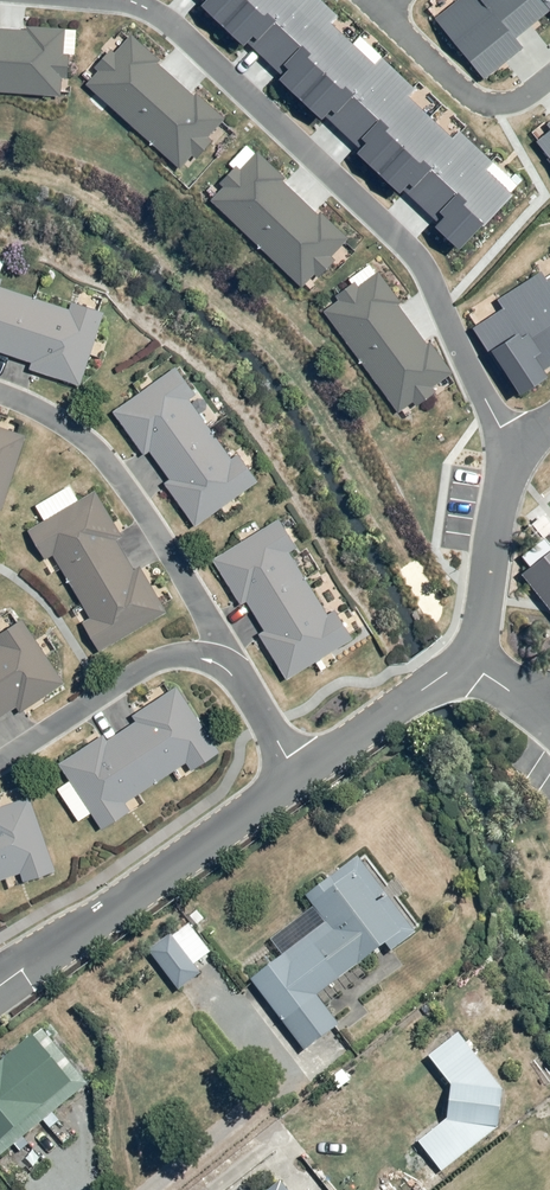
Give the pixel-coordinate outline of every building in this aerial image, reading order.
[(463,253),(518,197),(490,170),(497,163),(463,132),(457,137),(413,99),(418,90),(385,57),(379,64),(334,25),(340,18),(322,0),(204,0),(209,4),(205,8),(249,50),(252,46),(287,77),(283,80),(325,121),(330,118),(365,150),(361,157),(406,196),(410,193),(444,226),(439,231),(463,253)] [(437,19),(488,81),(528,49),(521,39),(549,13),(549,0),(461,0),(437,19)] [(62,97),(62,81),(71,82),(73,57),(66,57),(68,32),(0,27),(0,95),(62,97)] [(229,120),(131,34),(116,53),(110,51),(97,68),(100,72),(87,86),(183,170),(194,158),(199,162),(217,143),(212,139),(229,120)] [(539,143),(549,157),(549,134),(539,143)] [(351,241),(258,153),(242,173),(237,168),(222,183),(226,187),(214,201),(305,288),(315,277),(322,280),(338,262),(332,259),(351,241)] [(474,328),(522,402),(549,383),(549,279),(548,280),(543,271),(500,300),(504,310),(474,328)] [(341,302),(325,312),(401,414),(413,405),(419,410),(439,395),(436,389),(457,375),(382,272),(362,287),(357,283),(337,296),(341,302)] [(82,383),(109,310),(75,298),(72,305),(5,284),(6,278),(0,276),(0,359),(82,383)] [(115,410),(198,524),(263,481),(241,451),(233,457),(193,395),(198,391),(179,366),(115,410)] [(0,424),(0,508),(7,510),(31,434),(0,424)] [(86,621),(104,647),(169,610),(98,489),(28,527),(46,558),(53,554),(92,617),(86,621)] [(283,517),(214,557),(290,678),(360,637),(341,607),(333,612),(295,553),(302,547),(283,517)] [(70,681),(27,618),(0,634),(0,644),(0,728),(70,681)] [(181,683),(105,734),(61,764),(104,828),(134,808),(129,801),(187,763),(194,768),(223,749),(181,683)] [(0,805),(0,879),(22,871),(27,881),(59,870),(33,794),(0,805)] [(421,932),(361,856),(310,894),(329,922),(252,977),(305,1052),(343,1025),(321,996),(388,946),(395,952),(421,932)] [(152,953),(180,989),(203,971),(195,963),(211,953),(191,925),(152,953)] [(91,1084),(44,1026),(0,1057),(0,1154),(91,1084)] [(440,1120),(414,1138),(442,1171),(501,1128),(506,1089),(463,1033),(424,1062),(444,1089),(440,1120)] [(286,1179),(270,1189),(295,1189),(286,1179)]
